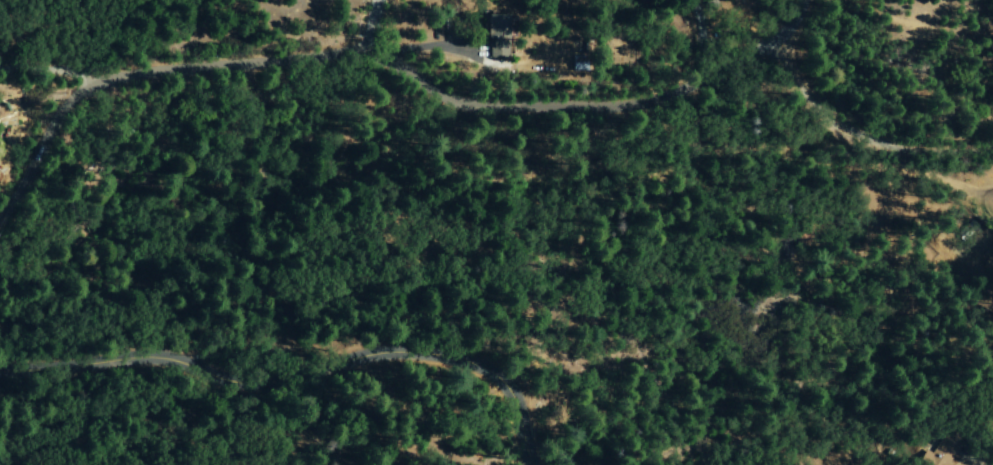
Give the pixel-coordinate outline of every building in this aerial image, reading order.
[(485,16),(505,15),(504,59),(484,60),(485,16)] [(917,463),(920,464),(952,464),(963,451),(943,434),(930,452),(927,450),(917,463)]
